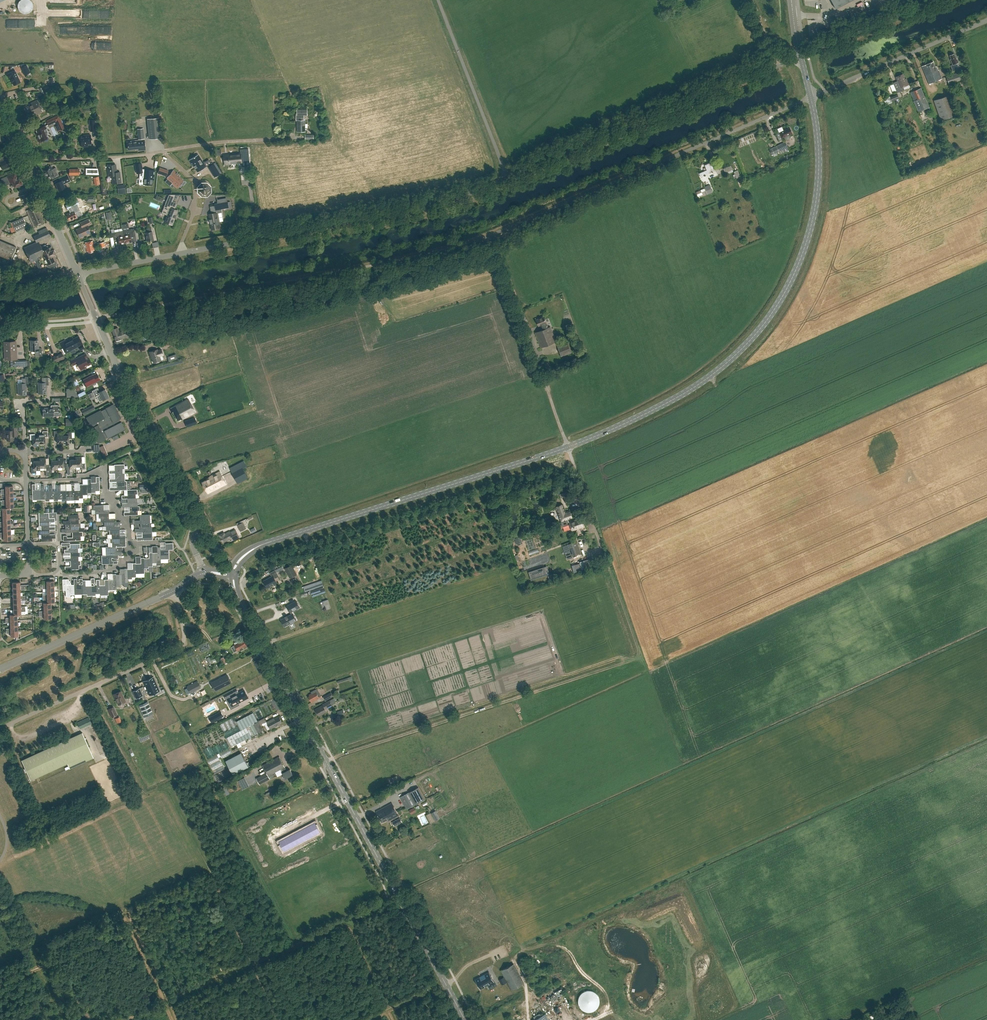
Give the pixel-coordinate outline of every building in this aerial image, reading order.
[(853,0),(831,0),(836,9),(846,4),(853,0)] [(954,54),(950,55),(951,59),(950,59),(952,64),(953,66),(951,66),(953,72),(957,70),(959,70),(957,63),(958,62),(956,59),(954,54)] [(933,62),(922,67),(929,84),(942,78),(938,70),(937,70),(936,66),(935,67),(933,62)] [(26,65),(21,68),(25,75),(30,72),(26,65)] [(20,82),(15,70),(7,74),(9,78),(10,77),(14,85),(20,82)] [(958,72),(946,76),(949,84),(961,80),(958,72)] [(897,81),(893,83),(897,93),(904,90),(903,87),(909,85),(906,79),(905,79),(903,74),(896,77),(897,81)] [(918,112),(929,107),(921,88),(911,92),(914,101),(918,112)] [(934,100),(940,120),(955,115),(948,95),(934,100)] [(882,106),(892,102),(890,96),(879,100),(882,106)] [(40,105),(37,100),(29,104),(29,105),(24,108),(26,111),(27,111),(40,105)] [(34,115),(43,111),(40,105),(27,111),(26,111),(28,116),(34,114),(34,115)] [(305,120),(303,120),(303,115),(307,115),(307,109),(296,110),(297,115),(296,115),(296,120),(297,120),(297,132),(305,131),(305,120)] [(58,115),(52,118),(46,121),(48,125),(54,122),(56,122),(60,130),(65,128),(58,115)] [(149,139),(161,138),(159,118),(147,119),(149,139)] [(36,133),(38,138),(38,139),(39,143),(44,140),(49,137),(47,132),(48,132),(45,126),(35,130),(36,130),(37,130),(38,132),(36,133)] [(784,137),(785,138),(786,139),(788,140),(789,139),(790,138),(789,136),(789,135),(792,133),(790,128),(784,130),(782,126),(777,128),(778,130),(782,138),(784,137)] [(81,136),(81,146),(88,146),(88,143),(91,143),(91,145),(91,135),(84,135),(84,138),(81,138),(81,136)] [(132,142),(127,142),(128,149),(139,148),(139,150),(145,150),(144,140),(132,141),(132,142)] [(787,147),(785,142),(769,149),(771,154),(787,147)] [(229,158),(228,158),(229,160),(230,164),(242,163),(242,161),(250,160),(249,149),(240,149),(240,153),(236,153),(237,154),(229,155),(229,158)] [(198,154),(189,160),(193,166),(194,166),(198,172),(205,167),(203,164),(204,163),(198,154)] [(3,169),(13,165),(10,157),(5,160),(3,156),(0,158),(0,163),(3,169)] [(707,170),(700,173),(702,177),(715,171),(711,162),(705,165),(707,170)] [(108,169),(108,170),(109,176),(112,175),(113,183),(121,182),(119,171),(116,172),(115,164),(113,164),(108,165),(108,169)] [(46,179),(55,175),(51,166),(42,170),(46,179)] [(733,172),(731,166),(723,169),(726,175),(733,172)] [(216,168),(211,171),(215,177),(220,174),(216,168)] [(143,184),(152,185),(152,179),(153,179),(154,170),(144,170),(144,176),(142,176),(142,183),(143,184)] [(179,176),(180,176),(173,170),(167,177),(173,183),(172,184),(177,188),(179,185),(180,185),(184,180),(179,176)] [(15,173),(2,179),(5,185),(10,182),(10,184),(13,183),(15,187),(22,184),(20,179),(18,180),(15,173)] [(61,181),(56,183),(59,191),(65,188),(63,184),(70,181),(67,175),(59,178),(61,181)] [(198,185),(198,187),(200,187),(200,188),(200,190),(200,191),(202,193),(203,193),(205,193),(206,193),(208,191),(208,188),(208,187),(206,186),(205,185),(203,185),(202,185),(198,185)] [(713,192),(710,185),(704,187),(705,188),(696,192),(698,196),(703,194),(703,196),(704,196),(708,194),(713,192)] [(31,203),(27,193),(20,196),(24,206),(31,203)] [(169,216),(166,222),(169,223),(170,224),(172,224),(173,222),(175,218),(175,217),(175,215),(176,216),(176,215),(177,211),(173,209),(175,204),(177,205),(181,194),(169,194),(164,206),(169,208),(166,215),(169,216),(168,216),(169,216)] [(204,209),(211,208),(209,199),(203,200),(204,209)] [(74,206),(75,209),(77,212),(74,213),(73,211),(70,212),(67,214),(69,220),(74,218),(77,217),(76,217),(81,214),(80,210),(78,207),(82,205),(81,203),(82,203),(80,200),(78,201),(77,200),(66,206),(67,209),(74,206)] [(228,201),(215,204),(216,210),(229,208),(228,201)] [(44,222),(36,206),(26,211),(33,227),(44,222)] [(218,213),(209,214),(212,229),(220,228),(219,222),(220,222),(218,213)] [(14,230),(25,225),(21,215),(10,220),(14,230)] [(87,226),(91,224),(88,219),(80,223),(82,227),(76,229),(80,238),(90,233),(87,226)] [(147,241),(153,240),(152,231),(151,231),(151,227),(147,228),(148,232),(145,232),(147,241)] [(40,249),(42,248),(39,241),(50,236),(46,228),(38,232),(39,234),(34,237),(36,242),(24,248),(29,258),(42,252),(40,249)] [(125,243),(131,241),(130,237),(135,236),(134,228),(123,231),(125,243)] [(118,239),(119,244),(125,243),(123,231),(111,233),(113,240),(118,239)] [(92,241),(85,242),(87,252),(88,251),(88,253),(93,252),(93,250),(94,250),(92,241)] [(11,260),(16,247),(12,245),(6,258),(11,260)] [(57,262),(56,260),(54,255),(55,254),(53,250),(51,246),(48,248),(47,246),(42,248),(40,249),(42,252),(29,258),(31,263),(38,259),(42,267),(47,265),(47,267),(51,269),(55,267),(57,262)] [(539,326),(540,325),(542,330),(535,332),(541,348),(556,342),(550,327),(548,328),(546,323),(544,317),(536,320),(539,326)] [(122,330),(123,332),(121,332),(119,333),(118,328),(112,330),(115,340),(123,338),(129,336),(129,338),(134,336),(130,327),(122,330)] [(60,343),(65,354),(78,347),(80,350),(84,348),(82,344),(83,344),(79,336),(69,341),(65,343),(64,341),(60,343)] [(35,351),(35,356),(42,356),(42,348),(38,348),(38,340),(29,341),(31,341),(31,348),(31,351),(30,351),(35,351)] [(5,359),(17,359),(16,341),(4,342),(5,359)] [(571,353),(567,342),(557,346),(561,356),(571,353)] [(157,349),(149,352),(150,355),(151,355),(154,363),(161,360),(159,356),(163,355),(161,349),(157,350),(157,349)] [(62,353),(53,356),(56,362),(65,359),(62,353)] [(73,365),(78,363),(81,370),(87,367),(86,366),(92,364),(89,359),(86,360),(85,358),(87,357),(86,354),(71,361),(73,365)] [(92,374),(91,375),(89,373),(81,377),(86,387),(100,379),(97,373),(93,375),(92,374)] [(25,386),(29,386),(28,376),(25,377),(25,378),(22,378),(22,383),(17,384),(18,384),(18,387),(19,387),(19,394),(17,394),(26,394),(25,386)] [(45,385),(49,385),(48,377),(42,378),(42,383),(37,383),(38,383),(38,386),(39,386),(39,393),(37,393),(46,393),(45,385)] [(67,397),(78,397),(74,388),(66,389),(67,393),(69,393),(69,397),(67,397)] [(103,400),(109,397),(105,389),(99,392),(98,388),(92,391),(95,397),(97,396),(100,402),(103,400)] [(181,419),(195,412),(188,399),(171,408),(177,420),(181,419)] [(125,429),(121,422),(119,423),(118,420),(120,418),(113,404),(106,408),(101,411),(101,410),(86,418),(90,425),(90,424),(92,428),(91,428),(98,443),(105,439),(108,437),(108,438),(125,429)] [(54,412),(59,412),(59,405),(51,405),(51,409),(43,409),(43,417),(44,417),(43,415),(50,415),(50,416),(53,416),(54,417),(54,412)] [(14,440),(14,436),(18,436),(18,434),(17,427),(10,427),(10,430),(6,430),(7,440),(14,440)] [(39,443),(45,443),(45,437),(48,437),(48,431),(42,431),(43,434),(39,434),(39,436),(39,443)] [(63,435),(63,433),(59,433),(59,431),(54,431),(54,437),(57,437),(57,443),(63,443),(63,435)] [(67,435),(63,435),(63,443),(63,445),(69,445),(69,439),(72,438),(72,432),(67,433),(67,435)] [(39,436),(35,436),(35,434),(30,434),(30,440),(33,440),(33,446),(39,446),(39,443),(39,436)] [(58,467),(62,467),(62,470),(67,470),(67,466),(67,464),(64,464),(63,457),(57,458),(57,460),(58,460),(58,467)] [(75,457),(75,459),(76,459),(76,466),(80,466),(80,469),(85,469),(85,463),(82,463),(81,457),(75,457)] [(49,464),(46,464),(45,458),(39,458),(39,461),(40,461),(40,468),(44,468),(44,470),(49,470),(49,466),(49,464)] [(70,473),(70,472),(72,472),(72,469),(76,469),(76,466),(76,459),(75,459),(70,460),(70,466),(67,466),(67,470),(67,472),(67,473),(70,473)] [(57,460),(52,460),(52,466),(49,466),(49,470),(49,473),(54,472),(54,470),(58,469),(58,467),(58,460),(57,460)] [(244,469),(247,467),(244,460),(230,468),(232,471),(242,466),(244,469)] [(40,461),(39,461),(34,461),(34,467),(31,467),(31,473),(36,473),(36,470),(40,470),(40,468),(40,461)] [(109,473),(114,473),(123,473),(123,469),(124,469),(124,464),(114,464),(114,470),(109,470),(109,473)] [(242,466),(232,471),(238,484),(249,478),(242,466)] [(202,482),(208,493),(227,484),(220,471),(210,476),(210,477),(207,479),(207,480),(202,482)] [(125,481),(125,472),(123,473),(114,473),(115,478),(109,478),(109,482),(116,482),(116,481),(125,481)] [(100,491),(99,482),(99,477),(96,477),(96,482),(91,482),(91,493),(96,492),(96,491),(100,491)] [(88,479),(88,482),(88,484),(83,484),(82,484),(83,495),(87,494),(87,493),(91,493),(91,482),(91,479),(88,479)] [(111,487),(109,487),(109,490),(111,490),(116,490),(127,490),(130,489),(130,481),(127,481),(125,481),(116,481),(116,482),(117,487),(111,487)] [(32,500),(41,499),(41,489),(40,489),(35,489),(35,484),(32,484),(32,500)] [(66,490),(66,500),(75,500),(74,490),(74,484),(71,484),(71,490),(66,490)] [(83,498),(83,495),(82,484),(83,484),(79,484),(79,490),(74,490),(75,500),(79,500),(79,498),(83,498)] [(45,499),(45,501),(50,501),(50,499),(49,499),(49,491),(44,491),(44,485),(40,485),(40,489),(41,489),(41,499),(45,499)] [(58,501),(58,499),(58,490),(57,490),(52,491),(52,485),(49,485),(49,491),(49,499),(50,499),(53,499),(53,501),(58,501)] [(62,500),(66,500),(66,490),(61,490),(60,485),(57,485),(57,490),(58,490),(58,499),(62,499),(62,500)] [(127,495),(122,495),(122,498),(127,498),(136,498),(135,494),(137,494),(137,489),(130,489),(127,490),(127,495)] [(564,496),(566,504),(581,499),(579,492),(564,496)] [(127,503),(122,503),(122,507),(123,507),(129,507),(129,506),(138,506),(137,498),(136,498),(127,498),(127,503)] [(103,505),(100,505),(93,505),(93,510),(95,510),(95,514),(99,514),(99,513),(109,513),(109,510),(104,510),(103,505)] [(561,522),(568,520),(572,518),(570,510),(566,512),(563,505),(556,507),(561,522)] [(129,512),(124,512),(124,515),(131,515),(138,515),(140,515),(141,515),(141,510),(140,511),(139,506),(138,506),(129,506),(129,507),(129,512)] [(49,512),(39,513),(39,521),(49,521),(55,521),(55,520),(55,518),(49,518),(49,512)] [(101,522),(104,522),(114,521),(115,521),(114,518),(109,518),(109,513),(99,513),(99,514),(99,518),(100,518),(101,522)] [(134,519),(132,520),(132,524),(134,524),(140,523),(150,523),(150,514),(141,515),(140,515),(140,520),(134,520),(134,519)] [(63,524),(70,524),(79,523),(78,515),(68,515),(68,520),(63,521),(63,524)] [(578,528),(583,526),(581,518),(569,522),(568,520),(561,522),(563,527),(570,524),(572,531),(578,528)] [(39,521),(39,526),(41,526),(41,530),(49,529),(49,530),(55,529),(55,526),(49,526),(49,521),(39,521)] [(104,522),(104,526),(106,526),(106,530),(109,530),(120,529),(120,530),(120,526),(114,526),(114,521),(104,522)] [(243,522),(237,525),(241,531),(246,528),(243,522)] [(70,524),(70,529),(62,529),(62,532),(72,532),(79,532),(79,531),(79,528),(81,528),(80,523),(79,523),(70,524)] [(135,529),(135,532),(142,532),(149,531),(152,531),(152,527),(150,527),(150,523),(140,523),(134,524),(135,527),(138,527),(139,528),(135,529)] [(52,538),(55,538),(55,534),(50,535),(49,530),(49,529),(41,530),(39,530),(39,534),(41,534),(41,541),(52,541),(52,538)] [(111,534),(111,538),(120,538),(125,538),(125,535),(120,535),(120,530),(120,529),(109,530),(109,534),(111,534)] [(223,541),(223,542),(230,539),(230,538),(232,537),(232,538),(233,537),(234,539),(233,540),(234,540),(239,537),(236,530),(231,532),(230,531),(225,533),(226,535),(224,535),(223,533),(219,535),(220,537),(222,541),(223,541)] [(63,541),(81,540),(81,536),(83,536),(82,531),(79,531),(79,532),(72,532),(72,537),(67,537),(67,535),(63,536),(63,541)] [(142,537),(137,537),(137,540),(152,540),(152,531),(149,531),(142,532),(142,537)] [(116,547),(126,546),(126,543),(120,543),(120,538),(111,538),(110,538),(110,543),(112,543),(112,546),(112,547),(116,546),(116,547)] [(582,553),(577,541),(567,544),(572,556),(582,553)] [(80,543),(70,544),(70,542),(67,542),(67,546),(70,546),(70,547),(68,547),(68,549),(64,549),(64,553),(70,552),(78,552),(78,548),(80,548),(80,543)] [(169,559),(169,550),(173,549),(173,543),(165,543),(165,549),(160,549),(161,559),(169,559)] [(111,555),(118,555),(119,555),(122,555),(121,551),(116,552),(116,547),(116,546),(112,547),(112,546),(105,547),(106,555),(111,555)] [(148,547),(149,552),(149,558),(144,558),(144,568),(149,568),(148,566),(153,566),(152,563),(152,553),(152,547),(148,547)] [(161,565),(161,561),(161,559),(160,549),(160,547),(157,547),(157,552),(152,553),(152,563),(157,563),(157,565),(161,565)] [(79,560),(79,557),(80,556),(80,552),(78,552),(70,552),(70,558),(65,558),(65,561),(70,561),(79,560)] [(102,564),(103,564),(117,563),(117,560),(112,560),(112,557),(114,559),(118,558),(118,555),(111,555),(106,555),(101,555),(102,564)] [(136,574),(144,573),(144,568),(144,558),(144,557),(141,558),(141,563),(136,563),(135,563),(136,574)] [(70,561),(70,566),(65,566),(65,569),(79,569),(79,565),(81,565),(80,560),(79,560),(70,561)] [(128,579),(132,579),(132,577),(136,577),(136,574),(135,563),(136,563),(132,563),(132,569),(127,569),(128,579)] [(297,574),(292,564),(285,568),(290,578),(297,574)] [(282,566),(269,573),(272,577),(263,581),(267,588),(277,583),(275,578),(278,576),(277,572),(283,569),(282,566)] [(120,586),(120,584),(124,584),(124,586),(128,586),(128,579),(127,569),(127,568),(124,568),(124,574),(119,574),(116,574),(116,587),(120,586)] [(544,568),(530,572),(532,578),(546,574),(544,568)] [(108,590),(116,589),(116,587),(116,574),(113,574),(113,579),(108,580),(108,590)] [(79,582),(77,583),(77,579),(74,579),(74,584),(74,594),(83,594),(83,584),(82,584),(82,578),(79,578),(79,582)] [(83,580),(82,578),(82,584),(83,584),(83,594),(87,594),(87,596),(91,595),(91,585),(86,586),(85,580),(83,580)] [(95,584),(95,580),(94,578),(91,578),(91,580),(91,585),(91,595),(96,595),(96,594),(99,593),(100,593),(99,585),(99,579),(96,580),(96,585),(95,584)] [(63,590),(66,590),(66,596),(70,596),(70,595),(74,594),(74,584),(69,584),(69,579),(62,579),(63,590)] [(108,595),(108,593),(108,590),(108,580),(108,579),(104,579),(105,585),(99,585),(100,593),(99,593),(100,595),(108,595)] [(320,579),(302,584),(304,589),(321,584),(320,579)] [(297,600),(287,606),(290,613),(291,613),(291,614),(293,613),(292,612),(300,607),(297,600)] [(285,618),(281,620),(284,626),(293,622),(293,621),(297,620),(293,613),(291,614),(290,615),(288,616),(287,615),(285,617),(284,616),(285,618)] [(240,650),(240,651),(244,649),(243,648),(247,646),(244,640),(234,645),(231,647),(234,652),(237,650),(237,651),(240,650)] [(231,682),(227,675),(215,681),(219,689),(231,682)] [(160,691),(153,677),(153,676),(142,681),(143,681),(145,686),(147,690),(149,695),(149,696),(153,694),(153,695),(156,693),(160,691)] [(198,681),(187,687),(190,692),(201,687),(198,681)] [(138,689),(139,688),(132,691),(133,691),(136,698),(136,699),(143,696),(142,695),(141,696),(138,689)] [(311,702),(322,696),(317,688),(310,692),(311,693),(309,694),(309,696),(308,696),(311,702)] [(244,690),(239,693),(237,690),(227,695),(232,705),(248,697),(244,690)] [(118,705),(125,701),(121,691),(113,694),(118,705)] [(332,705),(332,704),(336,702),(334,698),(330,700),(323,704),(323,705),(315,709),(319,716),(327,712),(325,708),(332,705)] [(144,717),(153,713),(147,701),(139,705),(144,717)] [(108,709),(112,717),(117,715),(113,707),(108,709)] [(221,711),(212,716),(214,721),(223,716),(221,711)] [(259,721),(255,712),(238,721),(242,730),(228,737),(232,746),(265,730),(262,725),(262,724),(260,721),(259,721)] [(274,718),(266,722),(270,729),(280,723),(280,722),(281,722),(279,716),(274,719),(274,718)] [(88,717),(77,722),(80,728),(91,723),(88,717)] [(82,732),(75,735),(21,760),(25,768),(24,769),(25,773),(27,772),(30,780),(67,763),(70,768),(93,757),(82,732)] [(225,761),(233,775),(249,766),(241,752),(225,761)] [(279,756),(263,765),(266,773),(256,778),(259,784),(270,778),(268,776),(281,769),(285,778),(293,774),(290,769),(287,770),(279,756)] [(425,799),(419,787),(400,797),(407,809),(425,799)] [(381,822),(387,819),(388,821),(398,815),(392,803),(376,812),(381,822)] [(290,835),(278,841),(279,841),(279,842),(279,841),(282,840),(286,848),(283,849),(283,850),(294,844),(294,843),(303,838),(304,839),(318,831),(314,822),(299,830),(300,833),(291,838),(290,835)] [(268,829),(255,836),(258,842),(271,834),(268,829)] [(523,959),(518,961),(524,976),(529,974),(523,959)] [(501,970),(511,989),(524,982),(514,963),(501,970)] [(494,982),(489,971),(488,972),(489,972),(485,975),(484,974),(479,977),(480,977),(476,980),(475,979),(480,989),(481,989),(480,988),(484,986),(485,987),(490,984),(489,983),(494,981),(494,982)] [(579,1004),(579,1005),(579,1006),(580,1007),(581,1008),(582,1009),(583,1010),(584,1010),(585,1011),(586,1011),(587,1011),(588,1012),(589,1012),(590,1011),(591,1011),(592,1011),(593,1011),(594,1010),(595,1010),(595,1009),(596,1009),(597,1008),(597,1007),(598,1007),(598,1006),(599,1005),(599,1004),(599,1003),(599,1002),(600,1001),(600,1000),(599,999),(599,998),(599,997),(598,996),(598,995),(597,994),(596,993),(596,992),(595,992),(594,991),(593,991),(592,991),(591,990),(590,990),(589,990),(588,990),(587,990),(586,991),(585,991),(584,991),(583,992),(582,992),(582,993),(581,993),(580,994),(580,995),(579,996),(579,997),(578,998),(578,999),(578,1000),(578,1001),(578,1002),(578,1003),(579,1004)]
